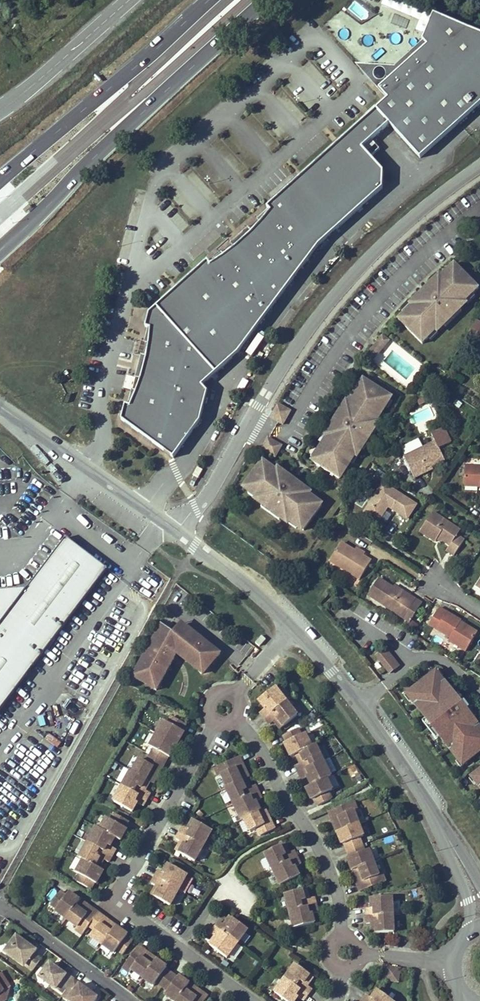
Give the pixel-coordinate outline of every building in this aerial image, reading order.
[(435,11),(422,36),(426,43),(379,86),(386,97),(267,203),(207,258),(147,311),(146,324),(152,327),(138,375),(130,402),(119,417),(173,458),(196,419),(201,380),(239,350),(314,245),(381,185),(384,168),(362,145),(391,118),(422,152),(479,99),(479,29),(435,11)] [(457,261),(451,267),(452,268),(444,275),(442,273),(432,283),(433,284),(418,298),(418,297),(412,303),(414,305),(407,312),(406,311),(400,317),(424,341),(430,335),(430,334),(437,328),(439,329),(446,323),(462,307),(469,300),(467,298),(474,290),(475,291),(479,286),(479,284),(457,261)] [(449,266),(442,273),(444,275),(452,268),(451,267),(449,266)] [(430,281),(416,295),(418,297),(418,298),(433,284),(432,283),(430,281)] [(476,293),(474,290),(467,298),(469,300),(476,293)] [(414,305),(412,303),(405,310),(406,311),(407,312),(414,305)] [(462,307),(446,323),(449,326),(465,310),(462,307)] [(467,332),(479,340),(479,323),(476,320),(470,328),(467,332)] [(437,328),(430,334),(432,337),(439,329),(437,328)] [(384,346),(390,338),(385,333),(378,342),(384,346)] [(384,346),(378,342),(374,346),(380,351),(384,346)] [(375,357),(380,351),(374,346),(370,352),(375,357)] [(366,377),(356,394),(357,395),(353,401),(351,399),(343,412),(344,413),(334,429),(332,428),(328,436),(330,437),(326,444),(325,443),(314,459),(341,476),(352,460),(350,459),(354,452),(355,452),(357,454),(362,445),(374,426),(380,418),(377,416),(381,410),(383,411),(393,394),(366,377)] [(293,409),(279,401),(272,415),(285,422),(293,409)] [(332,428),(334,429),(344,413),(343,412),(341,410),(330,427),(332,428)] [(378,429),(374,426),(362,445),(366,447),(378,429)] [(454,440),(447,426),(434,433),(437,441),(441,447),(454,440)] [(284,443),(270,436),(264,447),(278,454),(284,443)] [(406,457),(417,478),(432,471),(430,469),(447,460),(441,447),(437,441),(406,457)] [(316,501),(309,496),(311,494),(299,485),(299,486),(282,474),(283,473),(277,469),(275,471),(269,466),(270,464),(264,459),(246,484),(252,489),(254,487),(260,491),(259,494),(267,500),(285,513),(293,519),(295,516),(301,521),(300,524),(306,528),(324,503),(318,498),(316,501)] [(195,473),(200,476),(205,468),(200,465),(195,473)] [(466,482),(479,483),(479,466),(467,465),(466,482)] [(283,473),(282,474),(299,486),(299,485),(301,483),(285,471),(283,473)] [(407,519),(416,505),(383,483),(364,512),(378,522),(388,507),(407,519)] [(285,513),(267,500),(264,503),(283,516),(285,513)] [(438,538),(442,541),(450,546),(447,551),(454,556),(465,540),(458,535),(460,531),(433,513),(420,532),(435,542),(436,541),(438,538)] [(65,533),(26,586),(0,588),(0,704),(105,564),(84,548),(65,533)] [(362,556),(354,551),(341,542),(330,560),(359,579),(370,561),(362,556)] [(357,546),(354,551),(362,556),(365,551),(357,546)] [(407,596),(393,588),(378,578),(367,594),(403,617),(412,603),(406,598),(407,596)] [(395,585),(393,588),(407,596),(406,598),(412,603),(416,598),(409,593),(395,585)] [(422,602),(416,598),(412,603),(403,617),(409,622),(422,602)] [(438,607),(436,611),(428,624),(450,636),(447,640),(465,650),(477,631),(460,621),(461,620),(448,613),(438,607)] [(207,643),(182,624),(180,627),(205,646),(207,643)] [(166,628),(163,625),(153,642),(142,662),(145,664),(153,650),(157,646),(166,628)] [(168,636),(164,644),(179,654),(181,651),(190,658),(189,661),(196,669),(198,666),(206,672),(210,666),(221,655),(207,643),(205,646),(180,627),(170,639),(168,636)] [(369,641),(381,657),(389,651),(377,635),(369,641)] [(170,667),(175,659),(157,646),(153,650),(145,664),(142,662),(134,678),(154,689),(159,681),(162,682),(167,673),(164,671),(167,666),(170,667)] [(190,658),(181,651),(179,654),(188,662),(189,661),(190,658)] [(400,678),(417,701),(435,724),(452,746),(479,724),(479,722),(460,697),(456,691),(429,655),(400,678)] [(203,675),(206,672),(198,666),(196,669),(203,675)] [(154,689),(154,690),(157,691),(162,682),(159,681),(154,689)] [(261,713),(266,719),(287,702),(277,689),(260,701),(264,707),(267,706),(268,708),(266,709),(261,713)] [(414,703),(432,727),(435,724),(417,701),(414,703)] [(276,723),(281,730),(298,716),(287,702),(266,719),(270,725),(275,721),(278,719),(280,721),(276,723)] [(158,734),(178,745),(181,739),(179,737),(183,731),(186,725),(173,717),(169,724),(165,722),(158,734)] [(288,751),(291,758),(297,755),(312,749),(306,736),(306,735),(301,737),(298,730),(284,736),(287,743),(290,750),(288,751)] [(174,752),(178,745),(158,734),(151,747),(155,749),(151,756),(165,764),(168,757),(172,751),(174,752)] [(463,758),(479,780),(479,745),(463,758)] [(297,767),(299,774),(324,763),(317,746),(312,749),(297,755),(301,762),(305,761),(306,763),(302,765),(297,767)] [(161,771),(165,764),(151,756),(147,763),(140,759),(133,772),(151,782),(154,783),(158,776),(155,775),(159,769),(161,771)] [(239,758),(215,769),(219,777),(222,775),(228,787),(246,779),(249,778),(245,771),(243,772),(241,766),(243,765),(239,758)] [(312,779),(309,780),(312,787),(328,780),(332,779),(324,763),(299,774),(303,781),(308,778),(311,777),(312,779)] [(147,788),(151,782),(133,772),(132,771),(123,786),(147,800),(150,793),(145,790),(142,788),(143,786),(147,788)] [(249,786),(246,779),(228,787),(227,788),(234,804),(258,793),(256,786),(250,788),(246,790),(245,788),(249,786)] [(312,787),(308,789),(311,796),(313,795),(316,801),(318,807),(332,801),(329,794),(334,792),(328,780),(312,787)] [(143,806),(147,800),(123,786),(114,802),(133,812),(136,805),(134,804),(135,802),(138,803),(143,806)] [(262,799),(258,793),(234,804),(242,820),(244,819),(261,811),(258,804),(255,805),(254,803),(256,802),(262,799)] [(355,804),(331,813),(334,821),(336,820),(338,826),(336,827),(338,834),(343,832),(360,826),(355,813),(358,811),(355,804)] [(261,811),(244,819),(251,832),(257,829),(261,836),(275,829),(271,822),(269,823),(266,818),(269,816),(265,809),(261,811)] [(107,818),(101,829),(115,837),(121,840),(124,834),(122,832),(125,827),(129,821),(115,814),(111,820),(107,818)] [(188,829),(183,826),(179,832),(203,846),(212,830),(193,820),(190,827),(192,828),(191,830),(188,829)] [(343,832),(338,834),(341,841),(344,840),(346,845),(348,852),(363,846),(360,839),(364,837),(360,826),(343,832)] [(111,844),(115,837),(101,829),(97,827),(88,843),(112,856),(116,849),(110,846),(108,845),(109,842),(111,844)] [(179,844),(175,850),(194,861),(203,846),(179,832),(176,839),(181,842),(185,844),(183,846),(179,844)] [(112,856),(88,843),(80,858),(84,860),(76,873),(81,875),(77,881),(91,889),(94,883),(97,877),(100,878),(104,871),(99,868),(102,862),(98,860),(100,857),(103,860),(108,862),(112,856)] [(288,851),(285,844),(265,854),(273,870),(297,858),(294,851),(289,854),(285,855),(284,853),(288,851)] [(363,846),(348,852),(351,859),(353,864),(350,865),(353,872),(374,863),(370,851),(365,853),(363,846)] [(301,864),(297,858),(273,870),(280,886),(300,876),(296,870),(294,871),(292,868),(301,864)] [(374,863),(353,872),(356,878),(358,878),(360,883),(358,884),(361,892),(386,883),(383,875),(379,876),(374,863)] [(158,870),(154,877),(178,890),(187,875),(168,864),(165,871),(167,872),(166,874),(163,873),(158,870)] [(187,875),(181,890),(186,892),(192,877),(187,875)] [(154,888),(150,895),(169,905),(178,890),(154,877),(151,883),(156,886),(160,888),(158,890),(154,888)] [(309,896),(308,888),(287,893),(291,910),(317,905),(315,898),(310,899),(306,900),(305,897),(309,896)] [(54,911),(65,918),(78,900),(72,896),(71,898),(66,894),(64,896),(59,892),(50,905),(56,909),(54,911)] [(367,909),(367,917),(394,916),(393,898),(372,899),(373,906),(376,906),(376,909),(373,909),(367,909)] [(78,900),(65,918),(76,927),(74,929),(81,935),(87,926),(96,913),(90,908),(88,910),(83,906),(85,904),(79,900),(78,900)] [(319,912),(317,905),(291,910),(294,928),(315,923),(313,916),(310,916),(310,914),(319,912)] [(103,918),(96,913),(87,926),(93,930),(89,936),(100,945),(114,927),(114,926),(108,921),(106,923),(101,919),(103,918)] [(215,927),(236,943),(247,928),(229,916),(225,922),(228,925),(227,927),(223,924),(219,921),(215,927)] [(373,927),(373,934),(394,934),(394,916),(367,917),(367,924),(373,924),(377,924),(377,926),(373,927)] [(120,932),(114,927),(100,945),(112,954),(115,950),(121,955),(130,942),(119,933),(120,932)] [(236,943),(215,927),(210,933),(215,937),(217,938),(216,940),(213,939),(209,945),(226,957),(236,943)] [(23,965),(32,971),(40,960),(33,954),(35,952),(27,947),(28,945),(16,936),(8,946),(10,948),(6,954),(22,966),(23,965)] [(243,936),(228,958),(233,961),(247,940),(243,936)] [(144,951),(137,946),(121,967),(129,972),(131,970),(142,978),(155,959),(149,954),(148,956),(143,953),(144,951)] [(161,963),(155,959),(142,978),(152,985),(155,981),(161,986),(170,973),(164,969),(159,965),(161,963)] [(308,982),(313,976),(295,963),(285,977),(307,993),(311,987),(307,984),(303,981),(304,979),(308,982)] [(73,980),(74,979),(67,973),(65,975),(50,964),(39,978),(62,995),(73,980)] [(400,970),(387,968),(386,980),(398,982),(400,970)] [(170,973),(161,986),(167,990),(164,994),(175,1000),(188,983),(182,979),(181,981),(176,977),(170,973)] [(307,993),(285,977),(274,992),(287,1000),(294,1000),(296,998),(294,996),(295,994),(303,999),(307,993)] [(61,996),(68,1000),(95,1000),(97,998),(94,996),(91,993),(73,980),(62,995),(61,996)] [(188,983),(175,1000),(203,1000),(207,995),(200,990),(198,992),(193,989),(195,987),(188,983)] [(362,1000),(391,1000),(378,991),(373,997),(375,999),(374,1000),(371,999),(367,995),(362,1000)]
